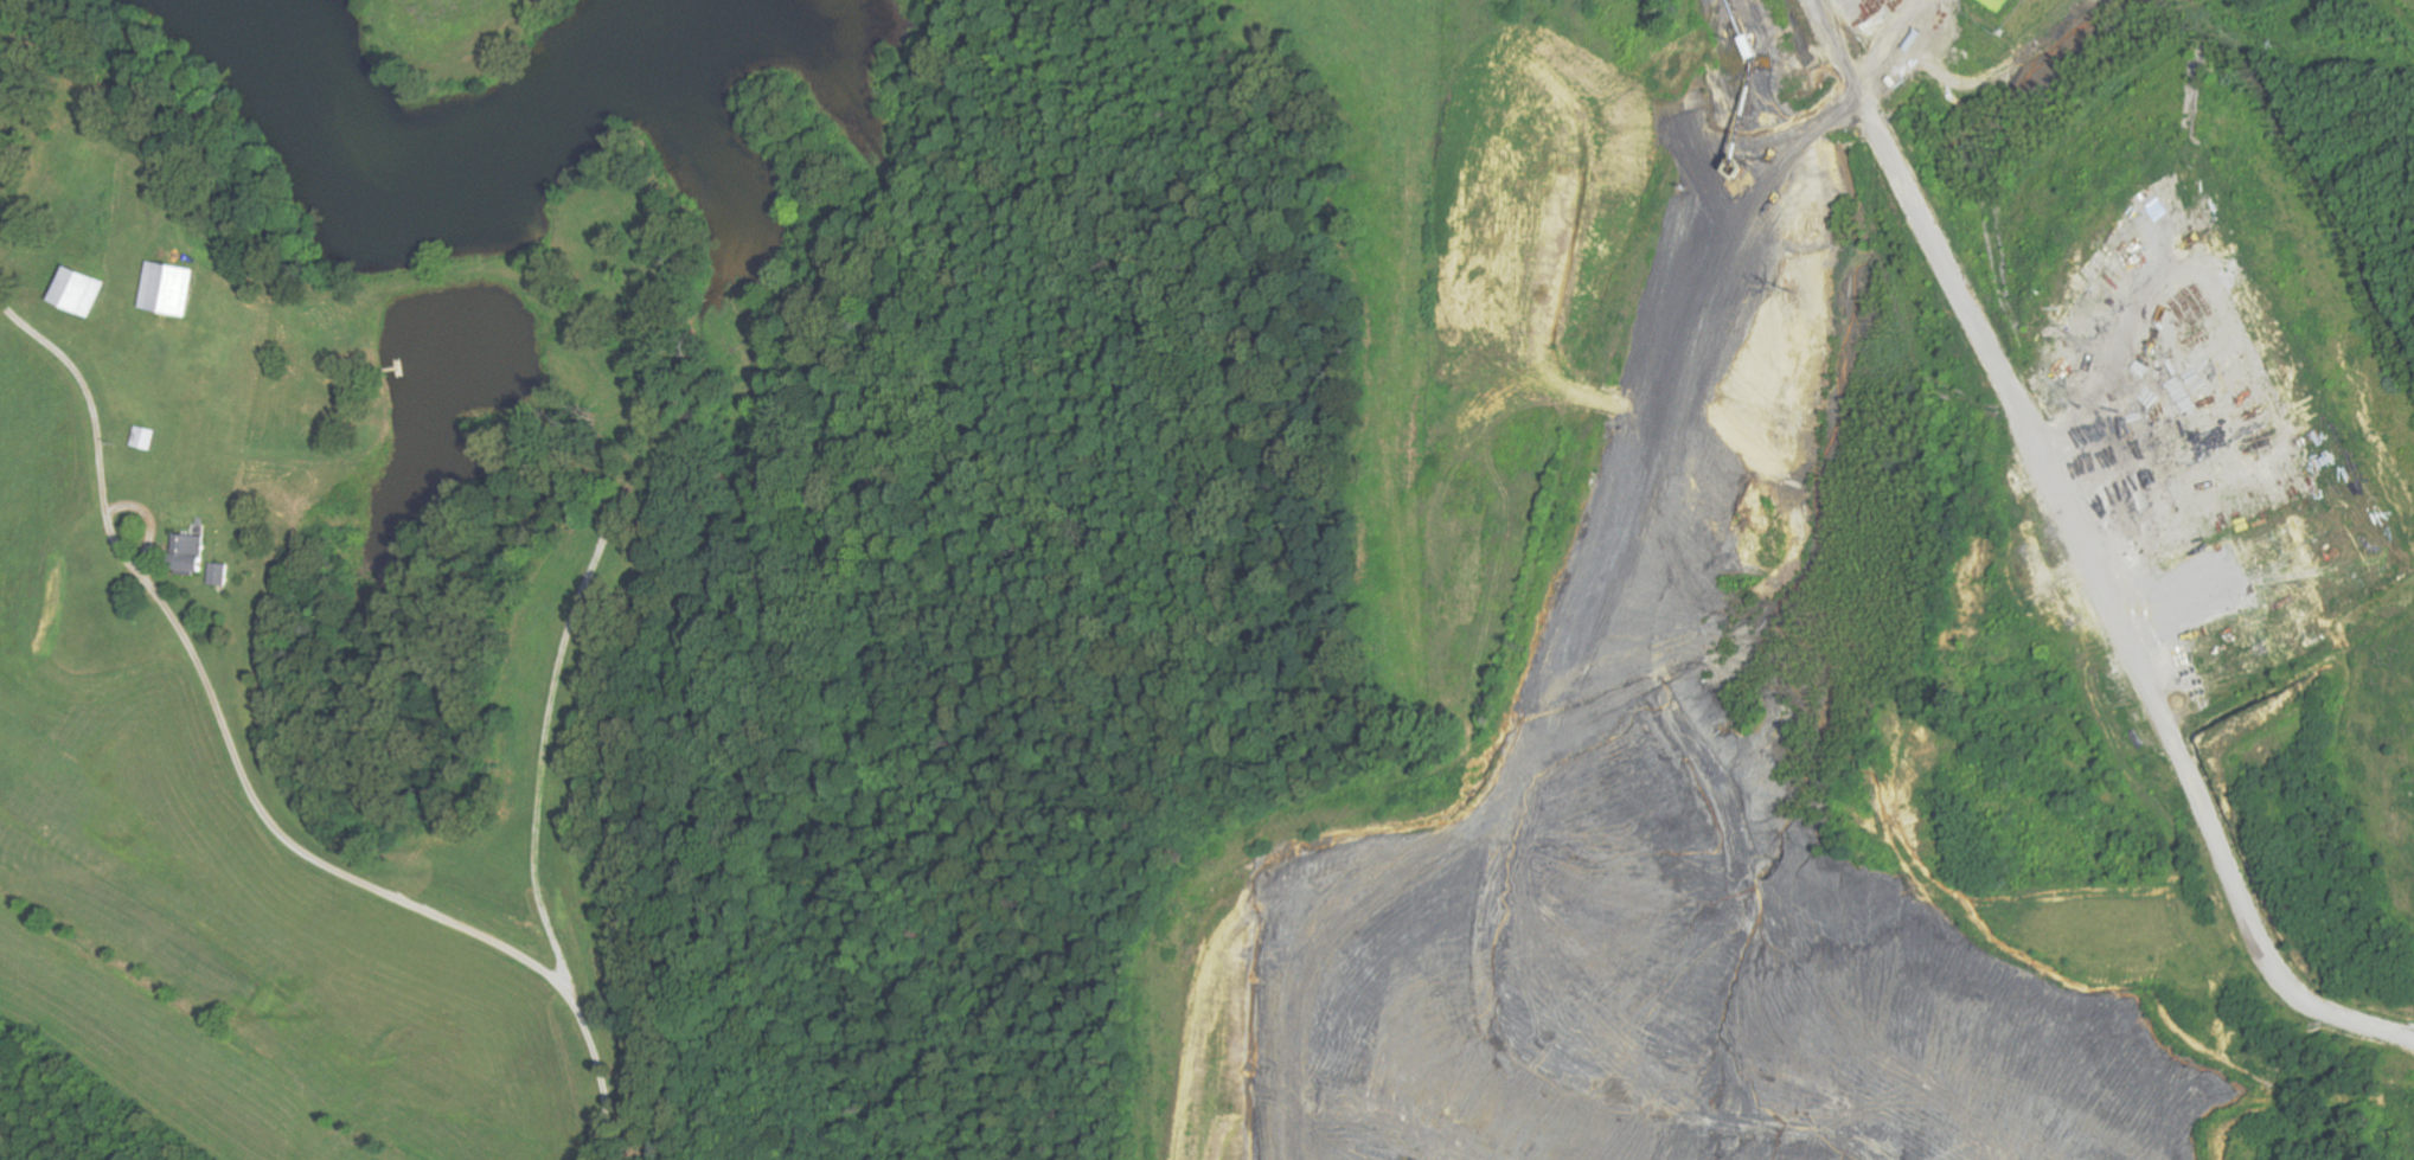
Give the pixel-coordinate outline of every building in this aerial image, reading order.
[(144,309),(193,318),(201,270),(152,262),(144,309)] [(108,283),(70,266),(54,302),(93,319),(108,283)] [(135,446),(155,452),(161,431),(140,426),(135,446)] [(208,574),(209,537),(179,536),(177,573),(208,574)] [(232,587),(235,566),(217,563),(214,584),(232,587)]
